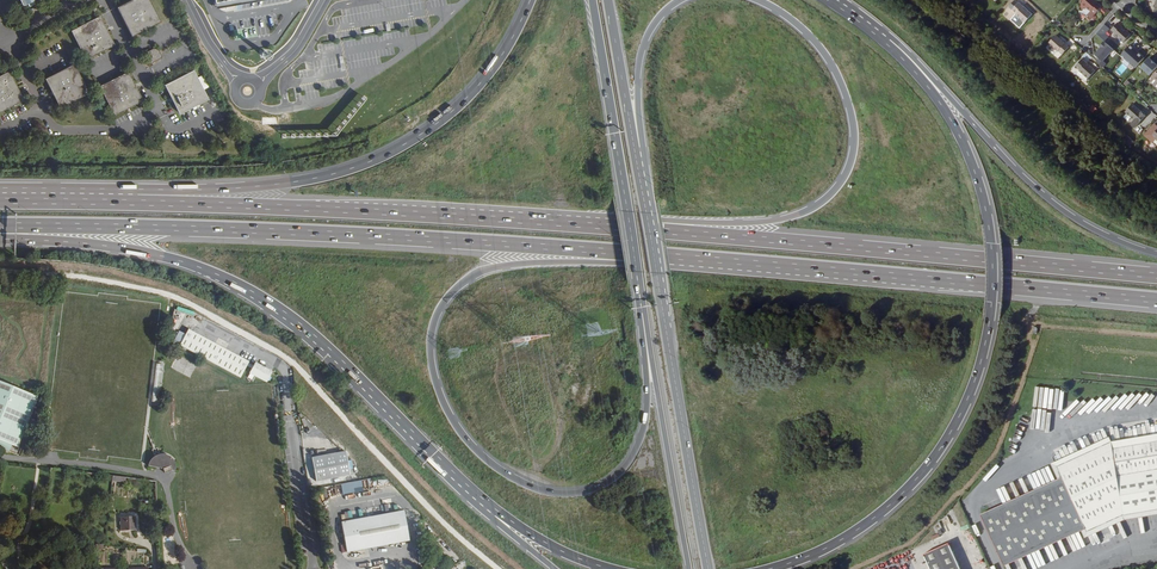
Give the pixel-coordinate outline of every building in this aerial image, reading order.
[(117,7),(131,36),(159,21),(149,0),(130,0),(117,7)] [(1088,8),(1091,11),(1087,15),(1093,21),(1097,18),(1094,15),(1099,9),(1105,14),(1107,10),(1102,6),(1095,0),(1084,0),(1082,2),(1082,3),(1088,8)] [(1149,5),(1149,6),(1148,10),(1156,13),(1156,0),(1150,0),(1149,5)] [(1015,14),(1024,22),(1032,14),(1019,2),(1012,9),(1015,12),(1015,14)] [(99,16),(71,31),(86,60),(114,46),(99,16)] [(1124,42),(1131,34),(1118,22),(1111,29),(1115,33),(1115,34),(1124,42)] [(1056,35),(1049,43),(1058,51),(1059,50),(1063,54),(1069,47),(1056,35)] [(1092,54),(1097,58),(1095,61),(1103,67),(1106,63),(1103,60),(1113,48),(1103,41),(1092,54)] [(1144,57),(1129,44),(1119,55),(1134,68),(1144,57)] [(162,56),(157,46),(146,52),(151,62),(162,56)] [(1079,70),(1088,79),(1096,70),(1083,58),(1076,66),(1080,69),(1079,70)] [(1150,58),(1141,67),(1150,75),(1156,67),(1156,64),(1150,58)] [(1116,71),(1120,75),(1127,68),(1122,64),(1116,71)] [(76,66),(47,80),(59,102),(62,109),(91,95),(89,91),(76,66)] [(0,76),(0,113),(24,100),(9,71),(0,76)] [(208,99),(195,71),(166,85),(180,113),(208,99)] [(129,75),(101,89),(109,103),(116,118),(130,111),(144,104),(129,75)] [(1085,83),(1076,92),(1090,105),(1099,95),(1085,83)] [(1135,127),(1146,115),(1133,103),(1126,111),(1134,119),(1131,123),(1135,127)] [(1155,137),(1156,136),(1150,131),(1147,134),(1153,140),(1155,137)] [(1129,147),(1135,141),(1132,138),(1126,144),(1129,147)] [(249,373),(266,382),(272,371),(255,362),(253,365),(248,363),(248,362),(188,329),(185,334),(180,331),(174,341),(240,377),(247,365),(252,368),(249,373)] [(0,382),(0,448),(9,451),(12,443),(19,446),(39,397),(0,382)] [(1061,409),(1063,390),(1040,387),(1037,406),(1044,407),(1045,402),(1046,393),(1054,394),(1052,408),(1061,409)] [(1113,433),(1054,459),(1062,478),(1065,477),(1058,462),(1114,437),(1113,433)] [(1156,511),(1156,434),(1117,441),(1114,437),(1058,462),(1065,477),(1062,478),(1083,523),(1087,521),(1091,532),(1124,518),(1156,511)] [(148,463),(148,466),(163,468),(165,472),(172,469),(176,470),(176,466),(175,463),(174,462),(174,460),(172,458),(171,457),(169,455),(166,454),(164,453),(162,453),(161,453),(159,454),(155,455),(153,456),(150,458),(149,461),(148,463)] [(349,477),(346,453),(313,458),(316,481),(349,477)] [(1058,475),(1033,486),(982,510),(984,514),(1035,490),(1062,478),(1054,459),(1052,460),(1058,475)] [(1004,559),(1056,535),(1083,523),(1062,478),(1035,490),(984,514),(1004,559)] [(128,482),(114,480),(113,487),(127,488),(128,482)] [(357,493),(355,482),(342,484),(343,494),(357,493)] [(404,511),(400,512),(341,523),(347,552),(410,541),(406,519),(404,511)] [(1089,537),(1126,520),(1156,515),(1156,511),(1124,518),(1091,532),(1087,521),(1083,523),(1085,527),(1089,537)] [(136,535),(136,521),(122,521),(122,535),(136,535)] [(1083,523),(1056,535),(1004,559),(1006,562),(1057,539),(1085,527),(1083,523)] [(951,543),(927,553),(934,568),(963,568),(951,543)]
